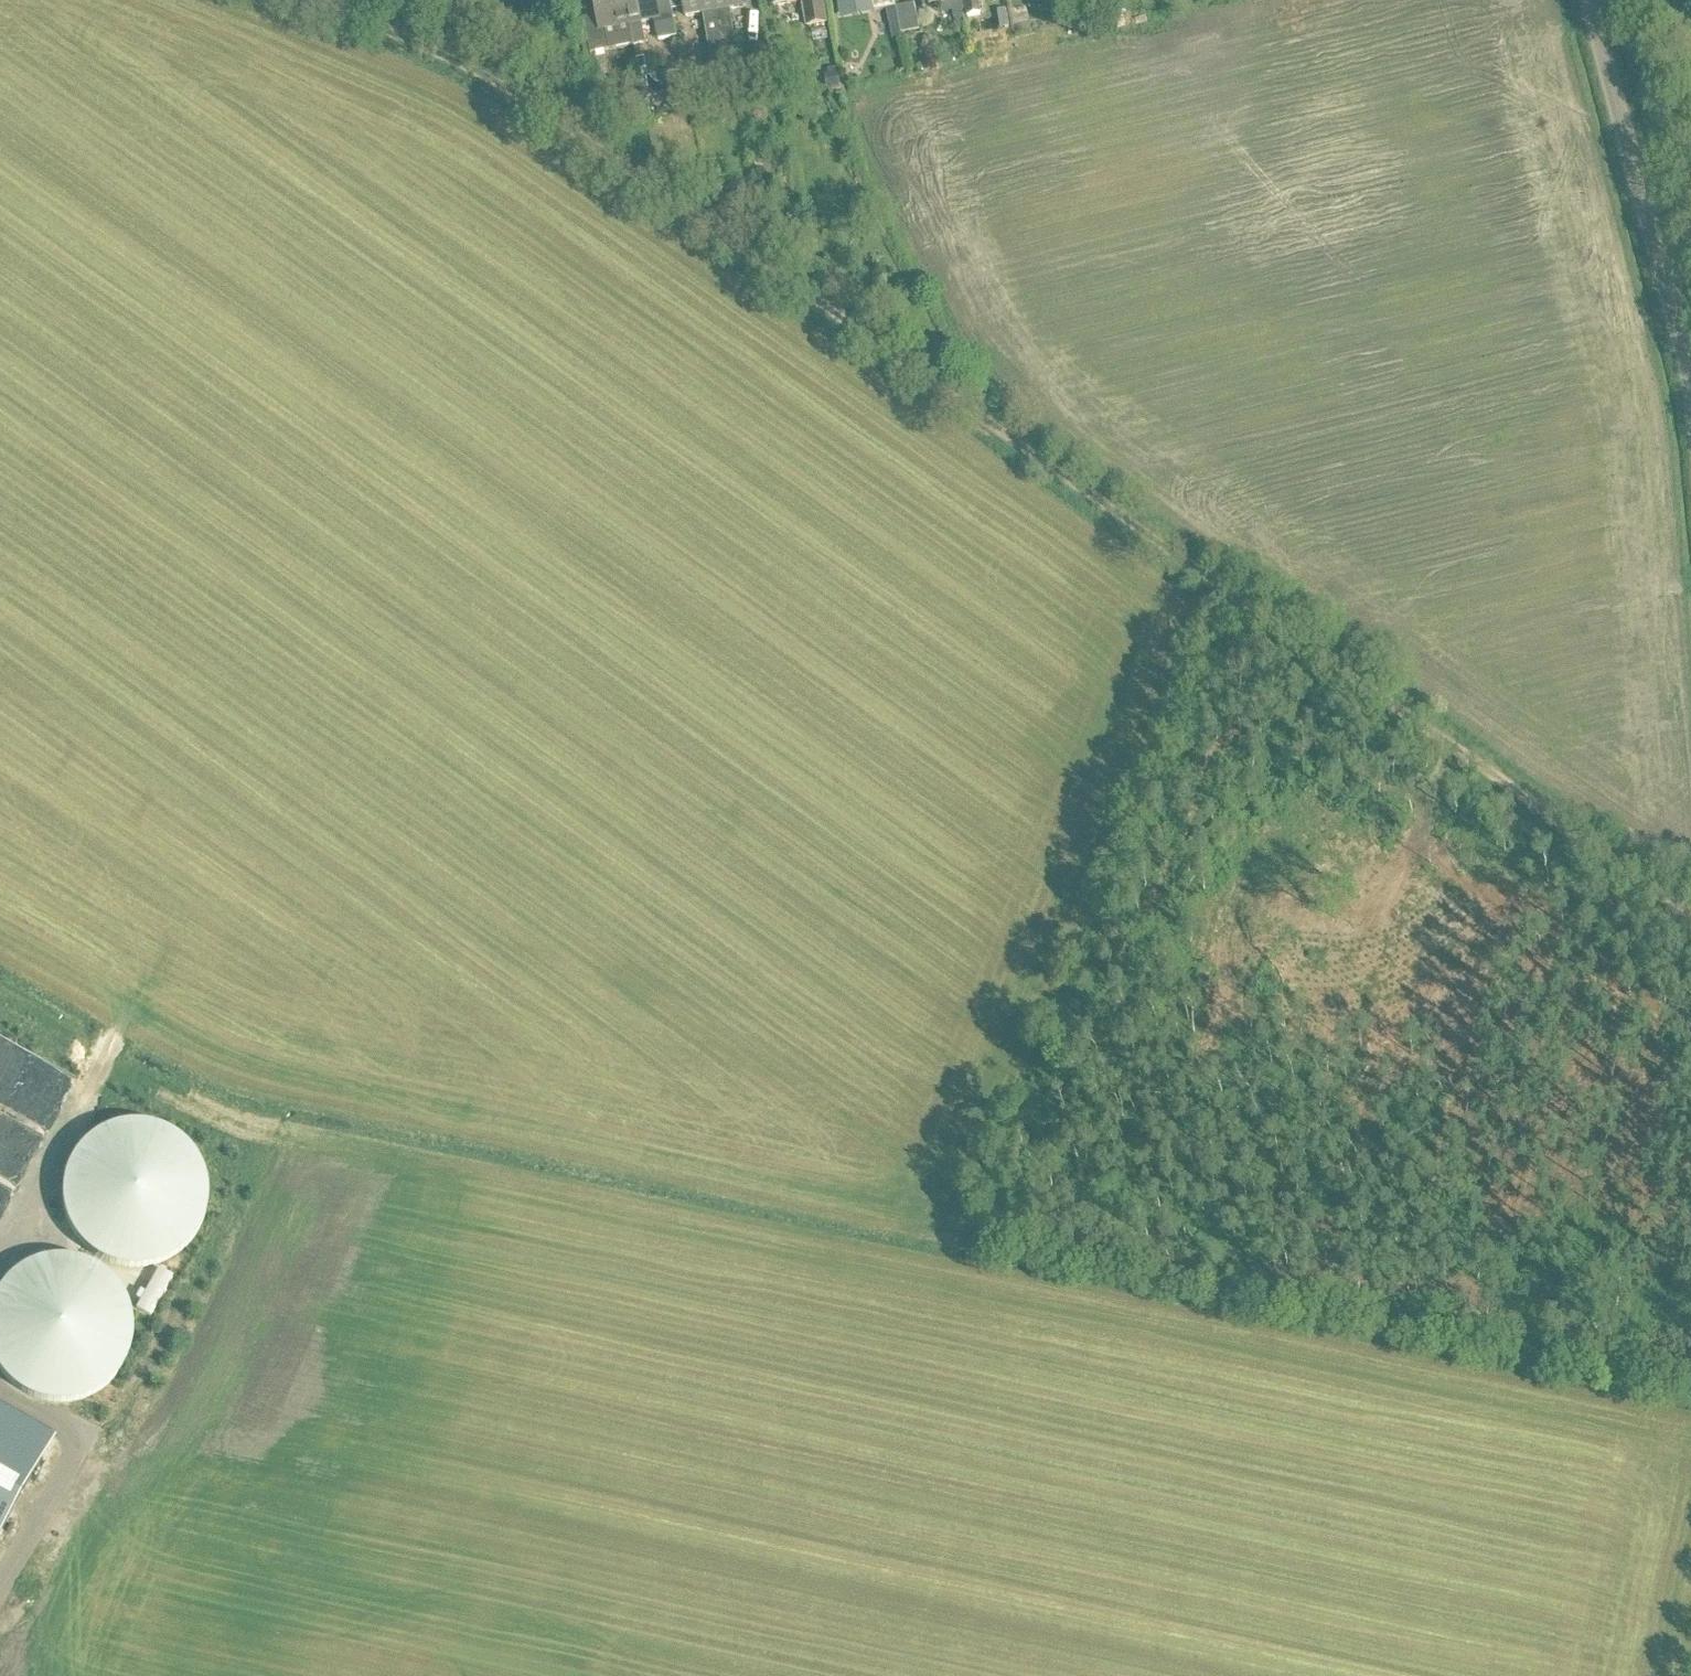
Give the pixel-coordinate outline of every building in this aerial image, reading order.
[(383,4),(393,10),(399,0),(385,0),(383,4)] [(585,22),(591,55),(634,47),(626,0),(595,0),(598,20),(585,22)] [(634,47),(646,44),(643,25),(657,23),(660,42),(678,39),(673,13),(670,0),(626,0),(634,47)] [(710,55),(711,67),(725,65),(723,54),(725,53),(715,0),(682,0),(685,20),(703,17),(710,55)] [(725,53),(736,51),(729,13),(748,9),(747,0),(715,0),(725,53)] [(828,25),(823,0),(814,0),(811,1),(811,0),(773,0),(775,7),(804,2),(809,28),(828,25)] [(897,11),(895,0),(872,0),(875,15),(887,13),(897,11)] [(966,13),(967,19),(980,17),(979,10),(977,0),(964,0),(966,13)] [(959,3),(940,7),(942,15),(952,13),(956,34),(965,32),(959,3)] [(1074,9),(1060,14),(1064,28),(1079,24),(1074,9)] [(897,11),(887,13),(890,28),(893,42),(902,40),(900,26),(897,11)] [(643,47),(635,49),(637,61),(646,60),(643,47)] [(752,52),(756,74),(772,72),(768,49),(752,52)] [(838,70),(827,72),(830,87),(831,91),(841,89),(840,82),(838,70)] [(668,79),(674,112),(687,109),(682,76),(668,79)] [(636,91),(623,97),(628,109),(641,102),(636,91)] [(117,1269),(134,1271),(152,1269),(169,1262),(183,1251),(195,1238),(203,1221),(207,1204),(206,1186),(200,1168),(191,1152),(178,1140),(162,1131),(144,1126),(126,1125),(108,1129),(92,1138),(78,1150),(69,1164),(63,1179),(61,1196),(62,1212),(67,1228),(76,1242),(87,1254),(101,1263),(117,1269)] [(51,1406),(68,1405),(84,1401),(99,1393),(112,1382),(122,1369),(128,1353),(131,1337),(130,1319),(124,1303),(115,1288),(103,1276),(88,1267),(71,1262),(54,1261),(37,1264),(20,1271),(6,1282),(0,1290),(0,1376),(3,1381),(17,1393),(33,1402),(51,1406)] [(52,1443),(0,1414),(0,1535),(52,1443)]
